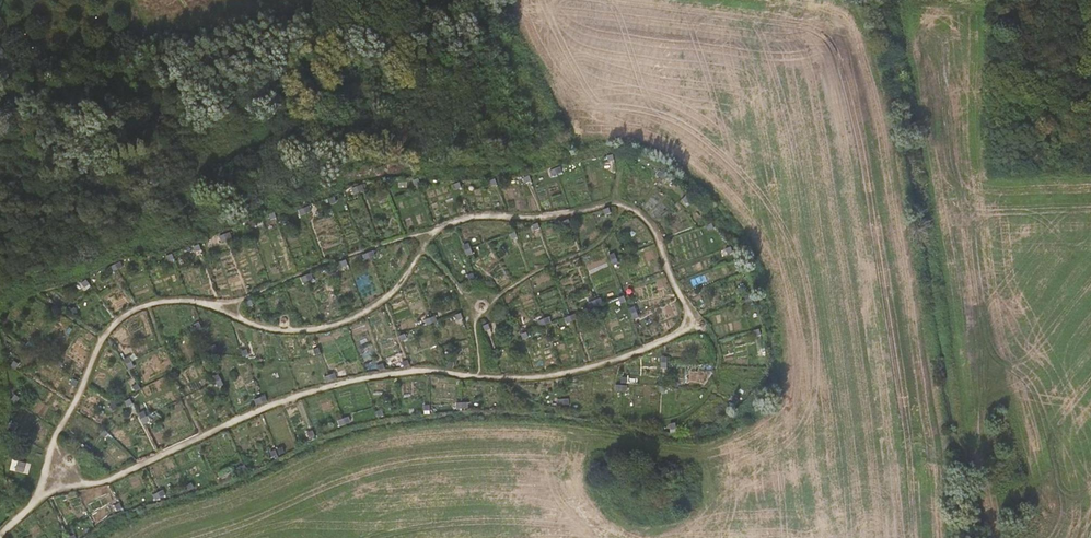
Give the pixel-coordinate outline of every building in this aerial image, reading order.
[(562,172),(560,167),(549,171),(551,177),(562,172)] [(669,176),(659,170),(656,175),(665,181),(669,176)] [(352,194),(364,190),(362,185),(351,189),(352,194)] [(690,200),(686,195),(681,199),(685,203),(690,200)] [(311,212),(309,206),(298,210),(300,216),(311,212)] [(232,238),(230,232),(219,236),(220,242),(232,238)] [(473,254),(469,243),(463,245),(467,256),(473,254)] [(376,256),(373,251),(362,255),(364,260),(376,256)] [(619,263),(614,253),(609,255),(613,266),(619,263)] [(123,267),(121,262),(110,267),(112,272),(123,267)] [(313,279),(311,273),(300,277),(302,283),(313,279)] [(89,284),(86,280),(81,283),(85,288),(89,284)] [(753,303),(749,292),(744,295),(747,306),(753,303)] [(602,303),(600,298),(589,302),(591,308),(602,303)] [(639,317),(635,307),(629,309),(633,320),(639,317)] [(577,319),(575,314),(564,318),(566,324),(577,319)] [(437,322),(435,316),(424,320),(426,326),(437,322)] [(551,322),(549,317),(538,321),(540,327),(551,322)] [(204,332),(199,322),(194,325),(199,335),(204,332)] [(39,348),(29,341),(26,346),(36,353),(39,348)] [(134,367),(129,357),(124,359),(129,370),(134,367)] [(337,379),(334,373),(323,377),(325,383),(337,379)] [(224,385),(219,374),(213,377),(218,387),(224,385)] [(256,406),(267,402),(265,396),(254,400),(256,406)] [(738,402),(733,399),(729,404),(734,408),(738,402)] [(149,421),(144,411),(138,414),(144,424),(149,421)] [(351,422),(348,417),(337,421),(339,427),(351,422)] [(18,426),(13,423),(10,428),(14,432),(18,426)] [(109,434),(105,430),(101,434),(105,438),(109,434)] [(91,448),(86,445),(83,449),(87,453),(91,448)] [(195,489),(191,483),(186,486),(190,491),(195,489)] [(163,490),(152,495),(155,501),(166,495),(163,490)] [(120,503),(114,505),(118,511),(123,509),(120,503)]
